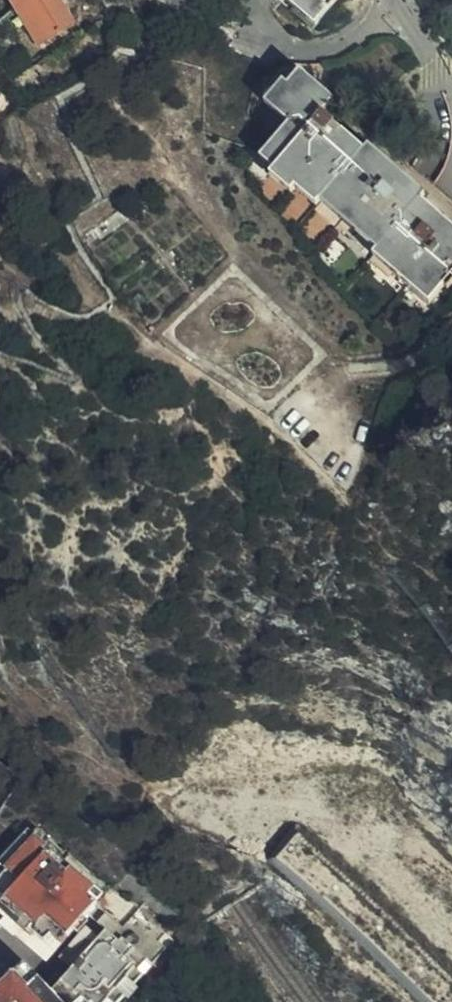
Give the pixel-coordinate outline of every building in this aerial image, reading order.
[(20,0),(12,0),(41,47),(46,43),(35,24),(46,18),(39,8),(29,14),(20,0)] [(29,14),(39,8),(46,18),(35,24),(46,43),(76,25),(65,7),(72,2),(71,0),(20,0),(29,14)] [(320,17),(300,0),(287,0),(315,24),(320,17)] [(320,17),(334,0),(300,0),(320,17)] [(403,175),(396,182),(383,170),(389,163),(368,144),(364,147),(352,137),(345,143),(337,137),(343,129),(322,111),(334,97),(299,66),(267,101),(287,119),(258,154),(270,164),(265,168),(287,188),(292,182),(312,200),(317,195),(371,243),(367,247),(432,302),(446,287),(450,291),(451,289),(451,231),(449,233),(438,224),(444,216),(423,198),(426,195),(403,175)] [(345,143),(352,137),(343,129),(337,137),(345,143)] [(396,182),(403,175),(389,163),(383,170),(396,182)] [(444,216),(438,224),(449,233),(451,231),(451,223),(444,216)] [(89,864),(38,809),(0,843),(0,897),(12,911),(5,916),(1,921),(13,935),(18,930),(29,942),(39,932),(49,942),(80,916),(98,935),(90,942),(58,973),(49,981),(68,1001),(96,1001),(149,953),(160,942),(89,864)] [(0,897),(0,911),(5,916),(12,911),(0,897)] [(58,973),(90,942),(79,929),(46,959),(58,973)] [(149,953),(96,1001),(124,1001),(129,998),(125,992),(157,962),(149,953)] [(31,988),(12,966),(0,977),(0,1001),(44,1001),(31,988)] [(49,981),(44,976),(31,988),(44,1001),(68,1001),(49,981)]
